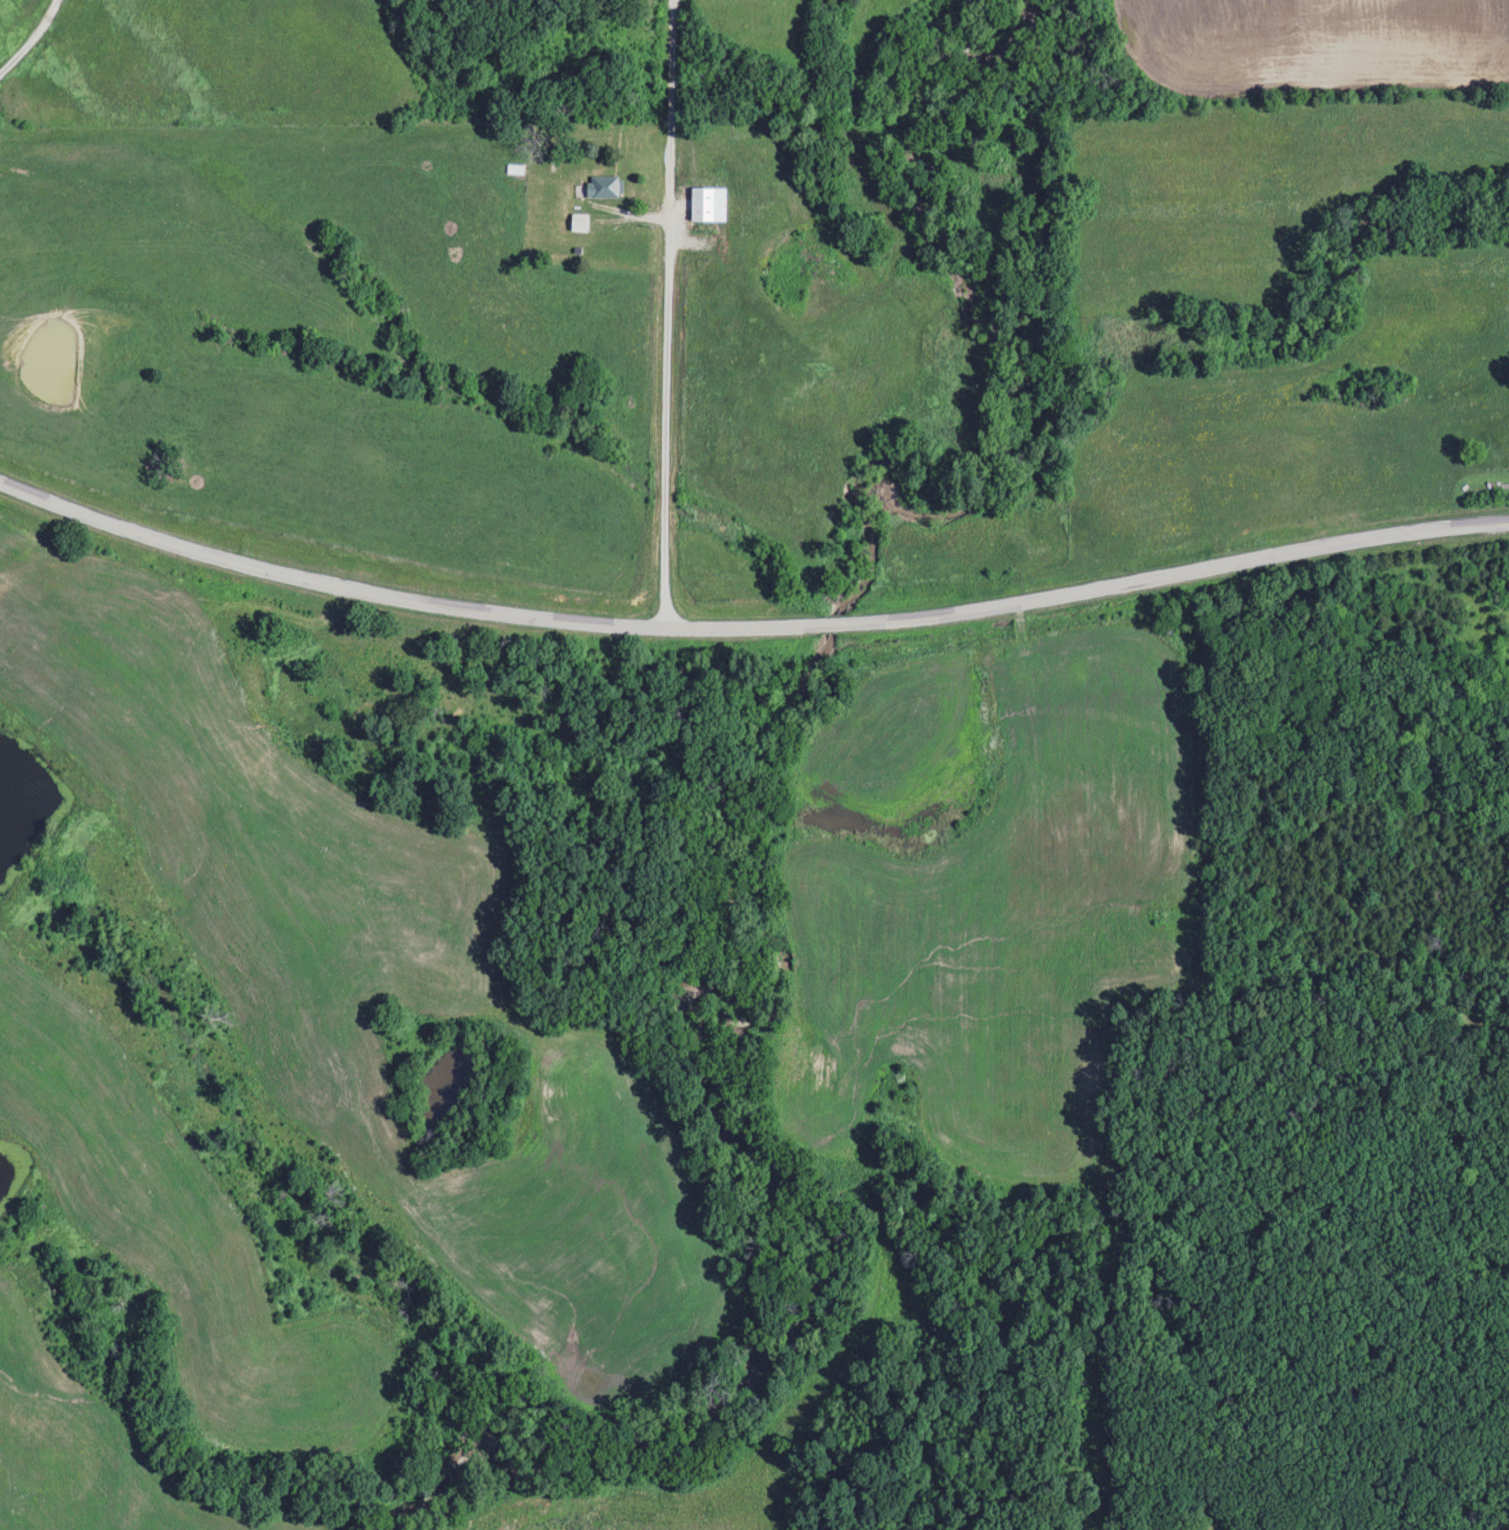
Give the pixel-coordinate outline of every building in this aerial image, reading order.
[(617,198),(617,176),(586,176),(586,198),(617,198)] [(724,222),(724,188),(691,188),(691,222),(724,222)]
